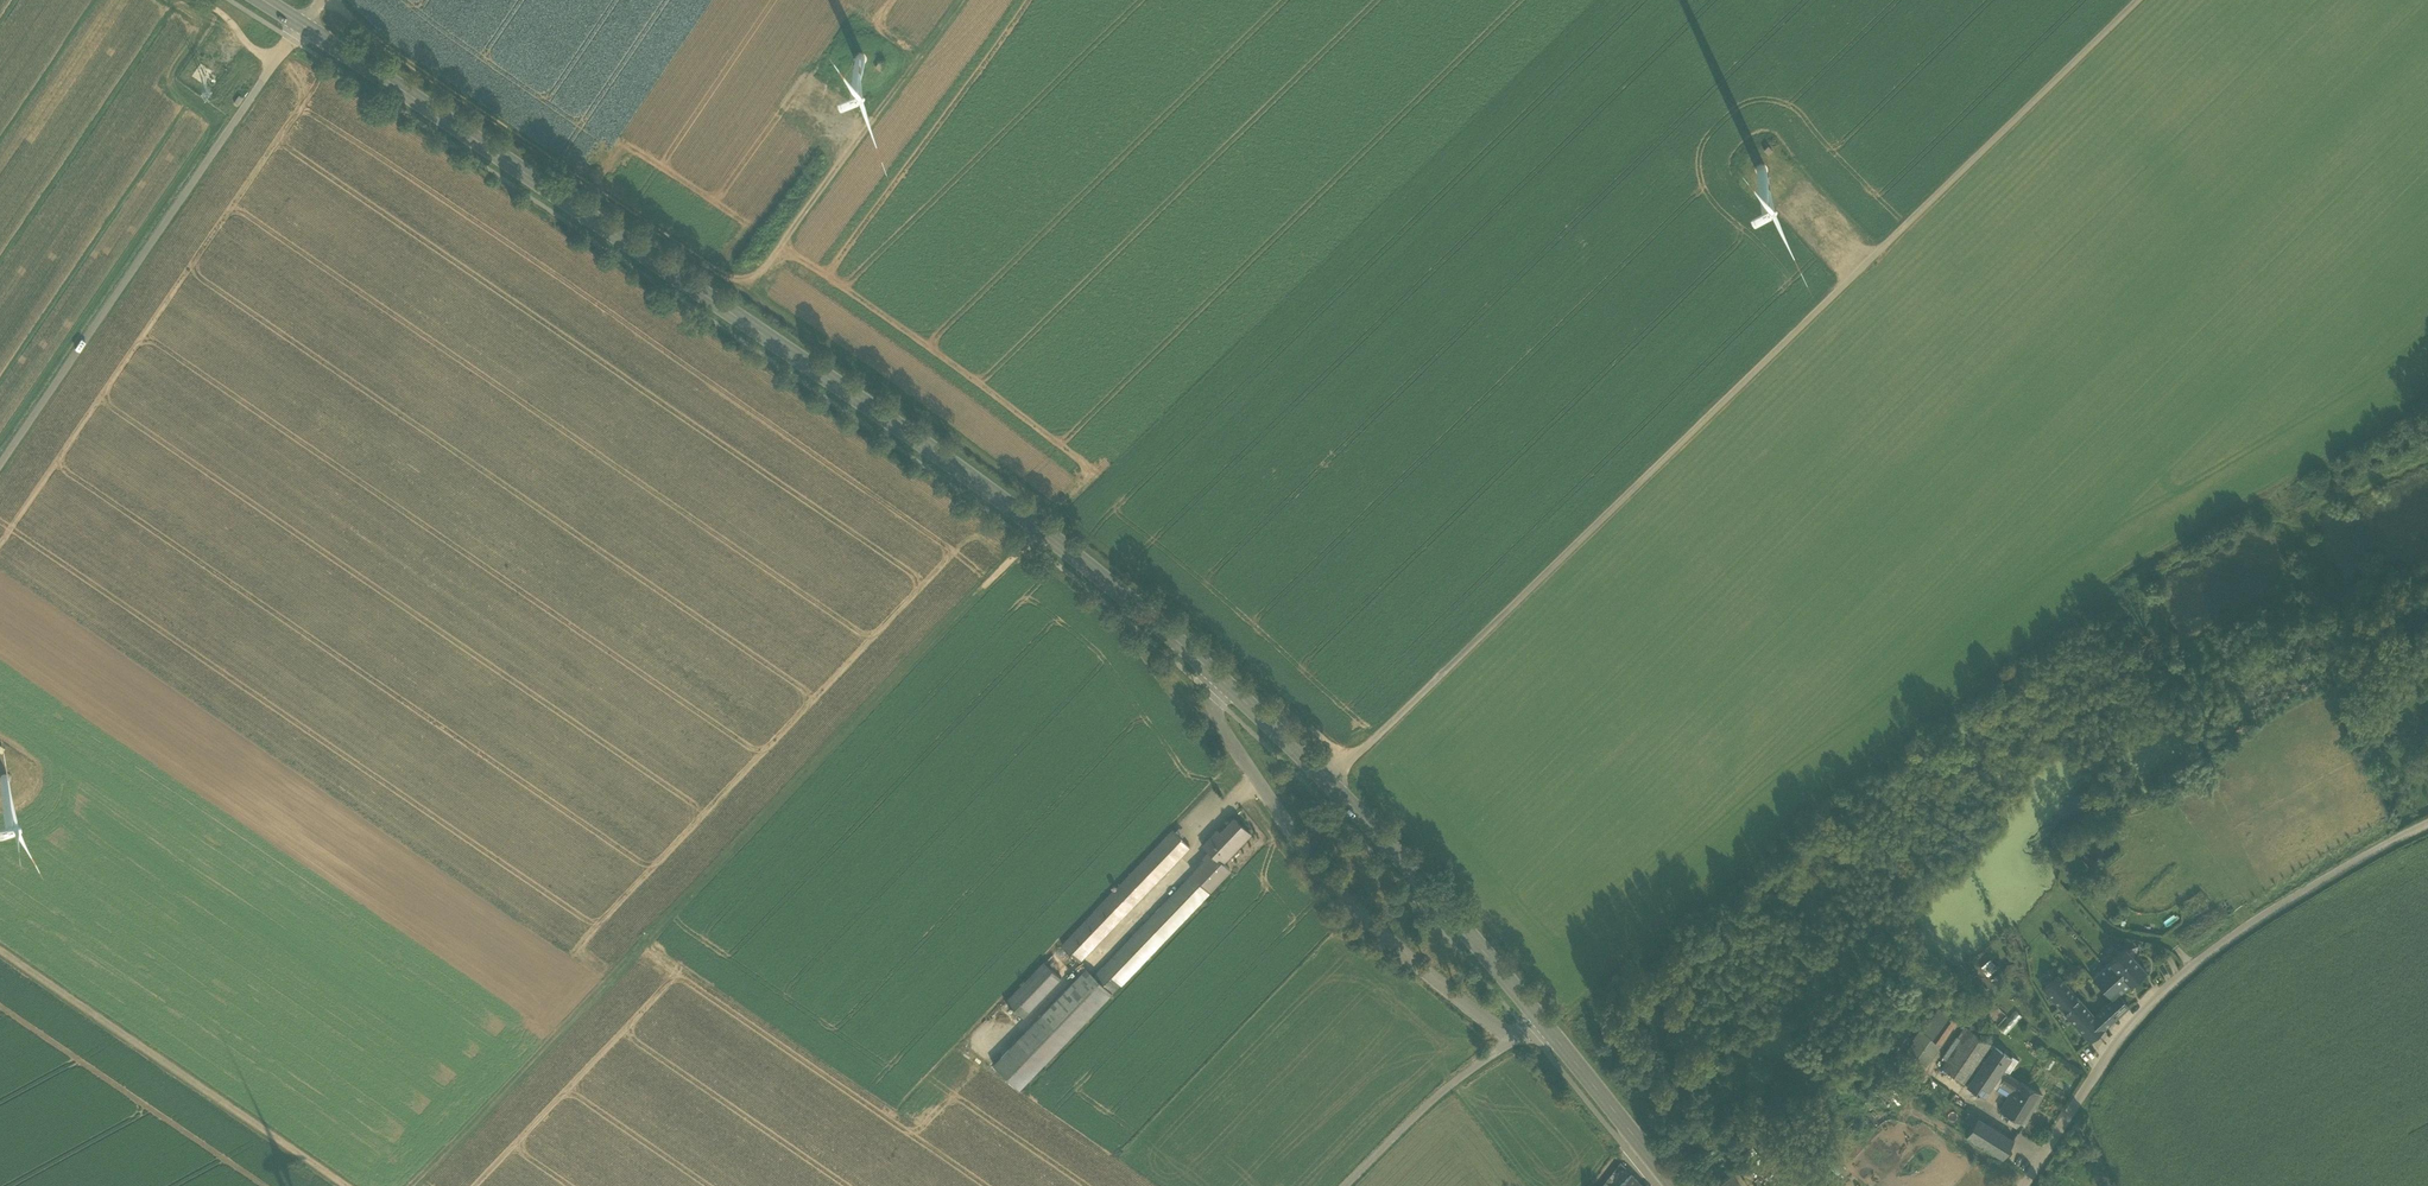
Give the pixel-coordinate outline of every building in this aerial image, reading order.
[(1250,833),(1234,818),(1215,838),(1212,836),(1203,845),(1210,852),(1221,863),(1222,862),(1250,833)] [(1190,846),(1172,830),(1062,944),(1079,961),(1190,846)] [(1230,870),(1222,862),(1221,863),(1210,852),(1208,854),(1208,853),(1203,858),(1206,860),(1193,873),(1210,890),(1230,870)] [(1108,996),(1210,890),(1193,873),(1092,980),(1108,996)] [(2125,947),(2109,961),(2130,984),(2146,970),(2125,947)] [(2120,993),(2130,984),(2109,961),(2106,964),(2092,976),(2112,999),(2111,1000),(2122,1012),(2131,1004),(2120,993)] [(1006,1000),(1023,1016),(1060,977),(1044,962),(1006,1000)] [(2003,968),(2004,974),(2016,972),(2015,964),(2007,965),(2007,968),(2003,968)] [(1108,996),(1092,980),(1083,971),(993,1064),(1019,1089),(1108,996)] [(2090,1041),(2116,1018),(2104,1006),(2094,1015),(2058,975),(2044,987),(2043,988),(2090,1041)] [(2116,1018),(2122,1012),(2111,1000),(2104,1006),(2116,1018)] [(1937,1010),(1921,1032),(1931,1039),(1947,1016),(1937,1010)] [(1931,1039),(1939,1045),(1955,1022),(1947,1016),(1931,1039)] [(1965,1084),(1992,1044),(1968,1028),(1942,1068),(1965,1084)] [(2022,1049),(2029,1052),(2038,1031),(2031,1028),(2022,1049)] [(1908,1053),(1926,1064),(1939,1045),(1931,1039),(1921,1032),(1908,1053)] [(1965,1084),(1969,1086),(1995,1047),(1992,1044),(1965,1084)] [(2011,1057),(2010,1057),(1995,1047),(1969,1086),(1984,1097),(1991,1086),(2002,1070),(2004,1067),(2011,1057)] [(1926,1064),(1908,1053),(1904,1058),(1921,1070),(1926,1064)] [(2004,1067),(2010,1072),(2018,1060),(2012,1055),(2010,1057),(2011,1057),(2004,1067)] [(1997,1090),(2007,1074),(2002,1070),(1991,1086),(1997,1090)] [(2000,1109),(2024,1124),(2042,1094),(2008,1074),(2007,1074),(1997,1090),(2008,1097),(2000,1109)] [(1967,1136),(2003,1158),(2014,1140),(1978,1118),(1967,1136)] [(1732,1173),(1713,1185),(1741,1185),(1732,1173)] [(1631,1174),(1619,1185),(1643,1185),(1631,1174)]
